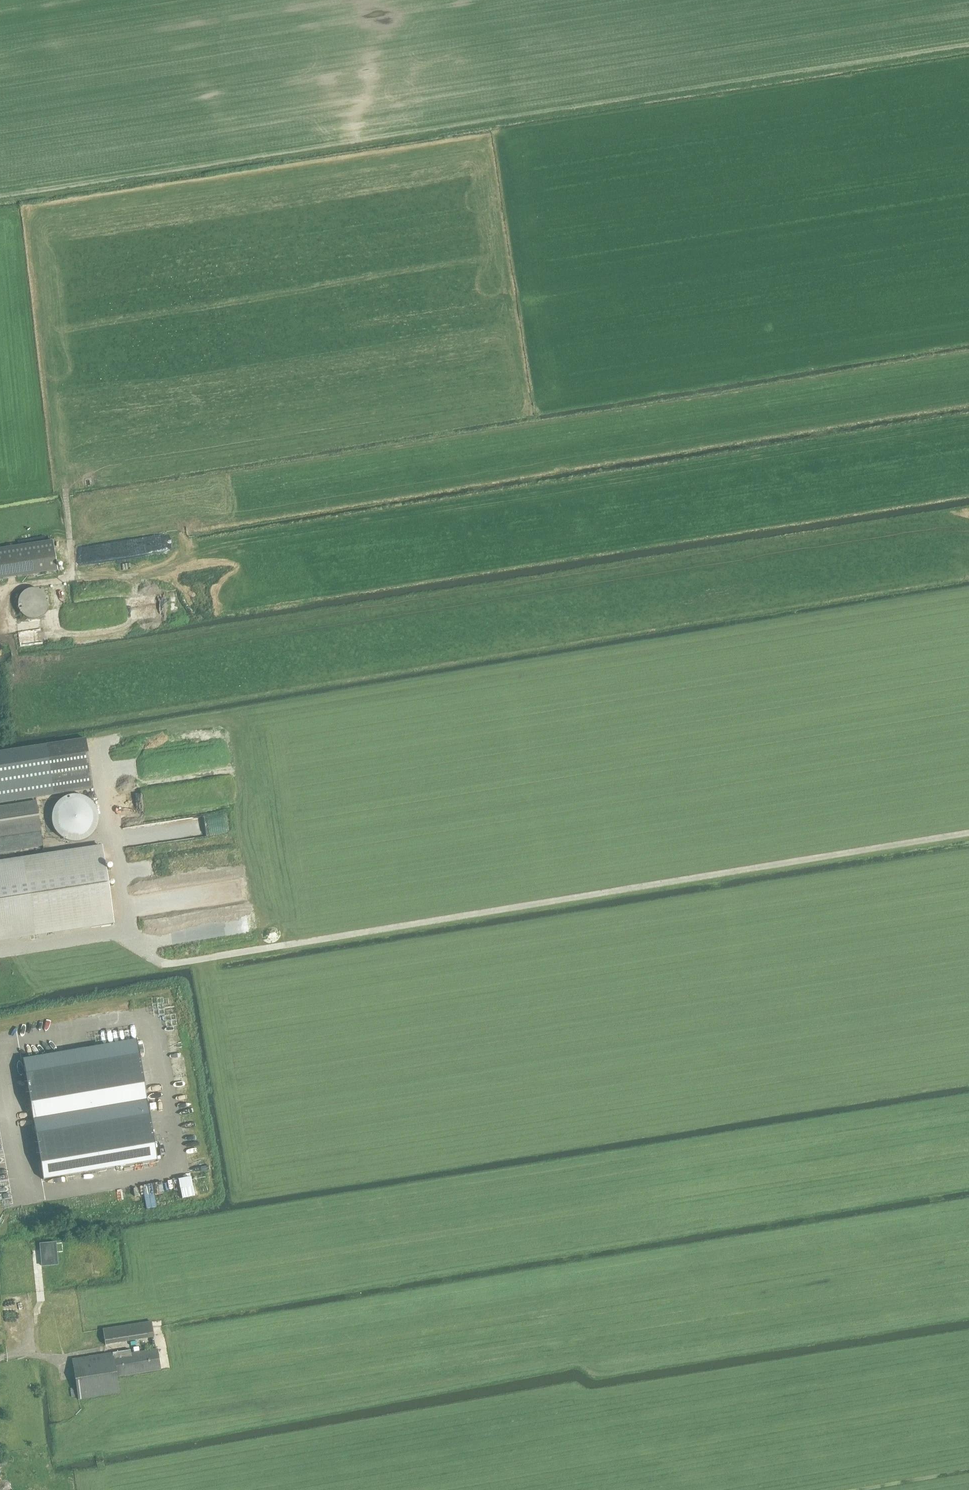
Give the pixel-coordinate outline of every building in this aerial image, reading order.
[(0,549),(0,579),(57,570),(52,541),(0,549)] [(47,608),(47,605),(47,603),(46,600),(45,598),(43,596),(41,594),(38,593),(34,592),(32,592),(29,593),(27,594),(25,595),(24,597),(22,599),(21,602),(21,605),(21,607),(21,610),(23,612),(24,614),(26,615),(28,617),(31,618),(33,618),(36,618),(38,617),(40,617),(43,615),(45,613),(46,610),(47,608)] [(45,744),(0,751),(0,802),(93,788),(85,738),(45,744)] [(98,817),(97,811),(94,806),(90,801),(85,798),(79,796),(72,795),(66,797),(61,800),(56,804),(53,809),(51,815),(51,822),(53,827),(56,832),(60,837),(65,840),(71,841),(77,842),(83,840),(88,838),(92,834),(95,829),(97,823),(98,817)] [(36,801),(0,806),(0,852),(42,845),(36,801)] [(113,922),(102,847),(0,862),(0,939),(113,922)] [(23,1059),(43,1179),(157,1160),(136,1039),(23,1059)] [(192,1175),(179,1178),(183,1197),(196,1195),(192,1175)] [(154,1191),(161,1190),(161,1181),(144,1183),(146,1207),(156,1206),(154,1191)] [(48,1264),(56,1263),(54,1243),(41,1245),(42,1258),(47,1257),(48,1264)] [(105,1340),(154,1333),(153,1319),(103,1325),(105,1340)] [(116,1376),(161,1370),(157,1349),(130,1353),(130,1350),(72,1359),(79,1399),(119,1393),(116,1376)]
